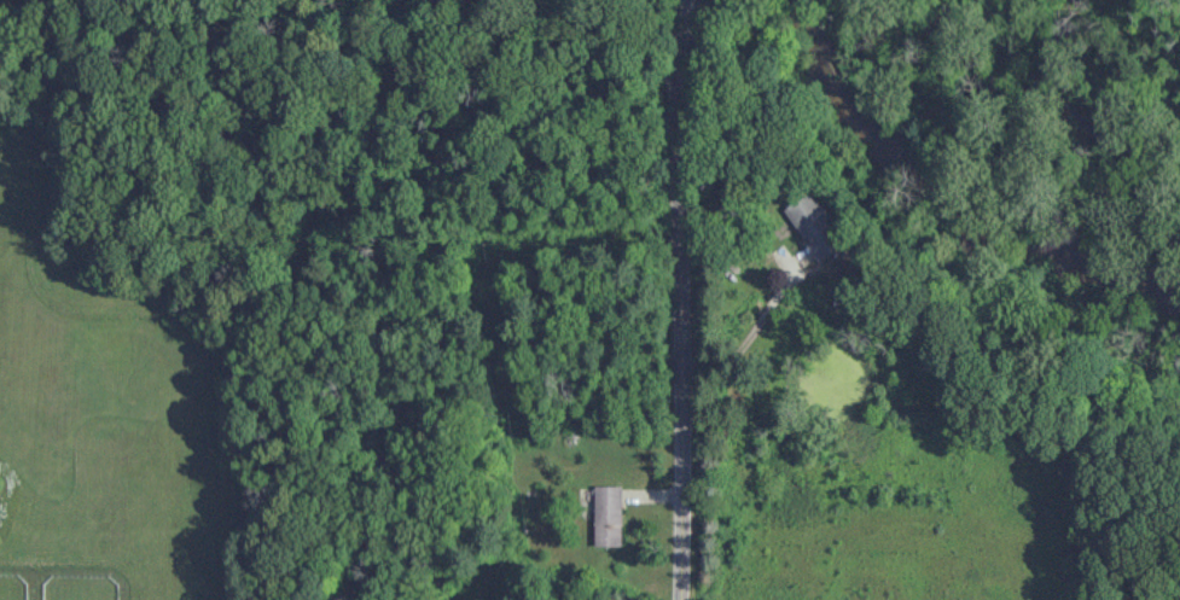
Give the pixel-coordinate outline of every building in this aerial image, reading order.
[(818,261),(848,242),(815,190),(785,208),(818,261)] [(910,344),(923,353),(933,336),(920,328),(910,344)] [(595,546),(622,546),(622,486),(595,486),(595,546)]
